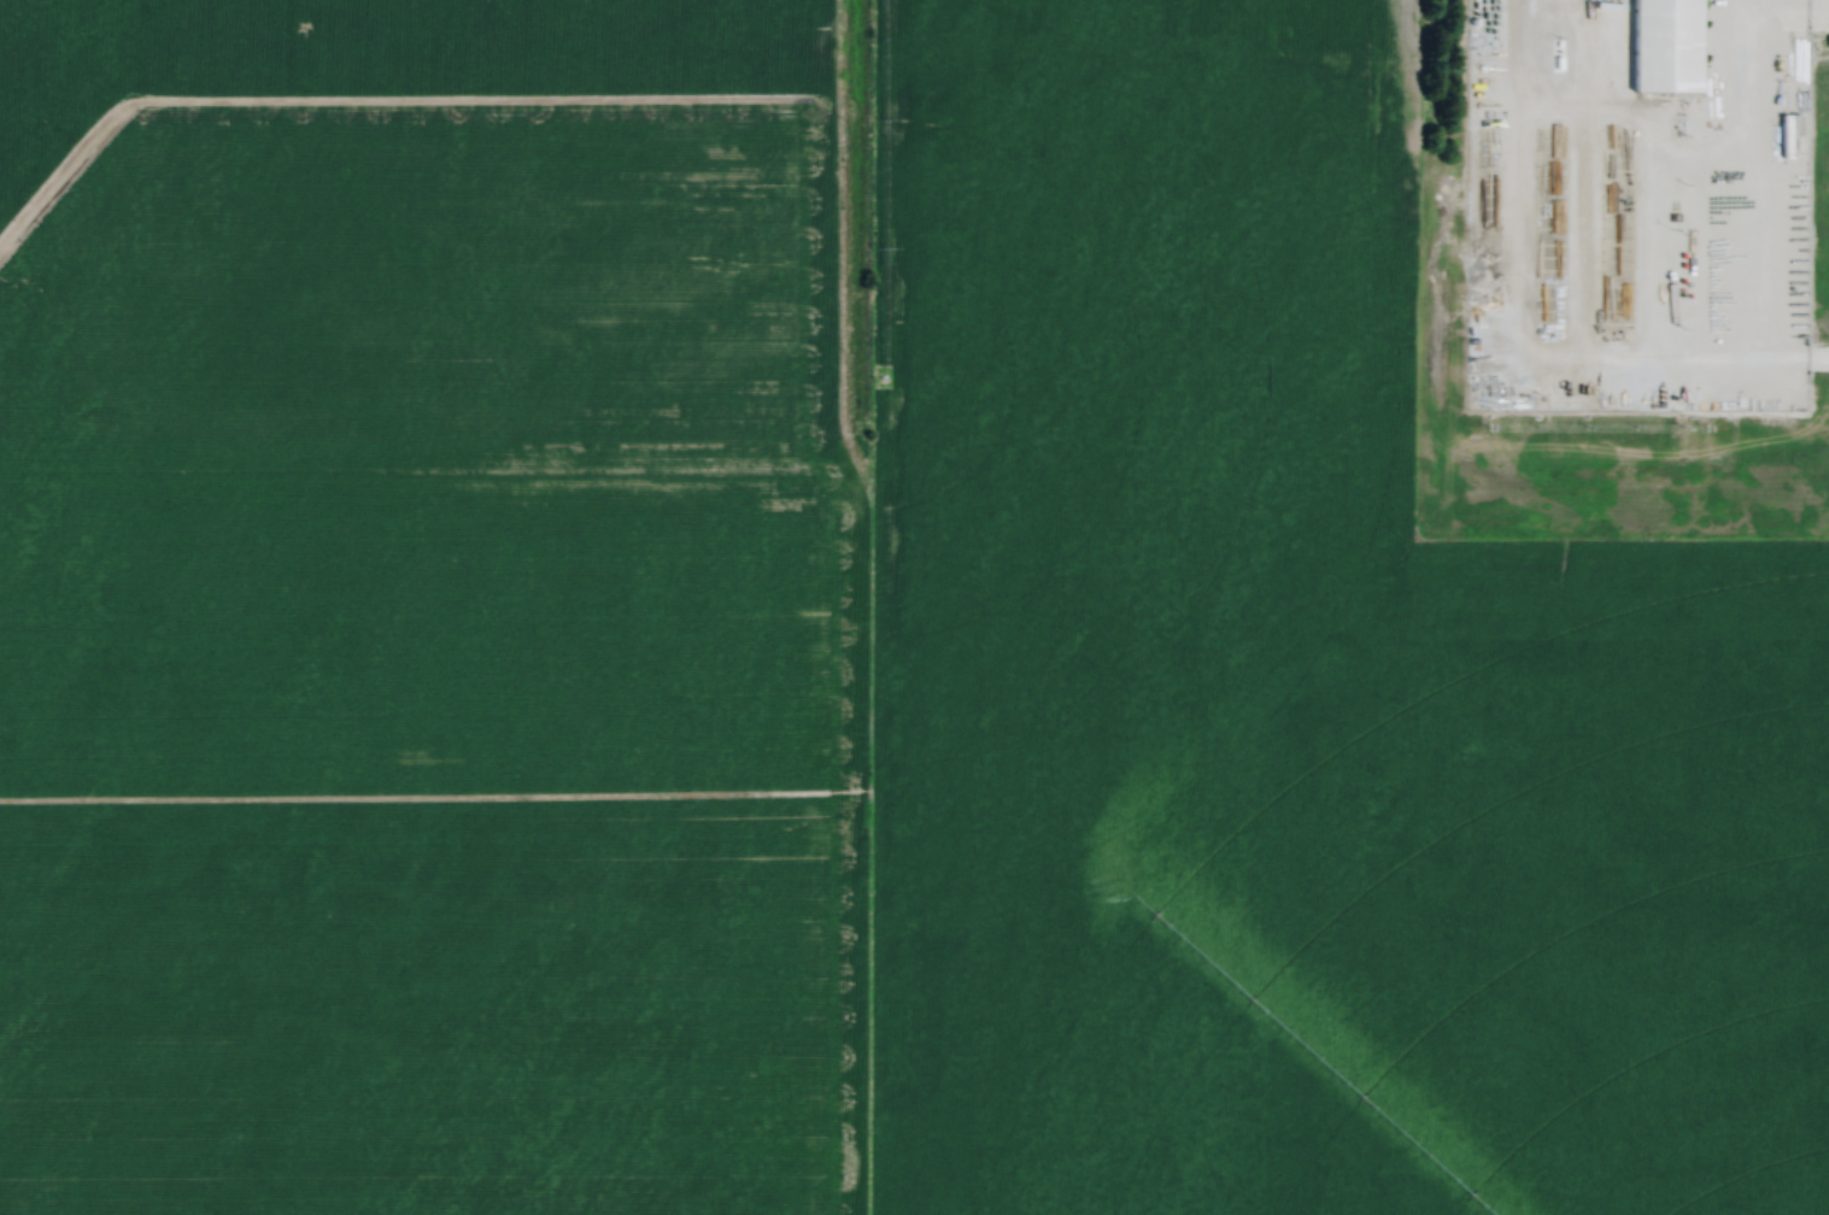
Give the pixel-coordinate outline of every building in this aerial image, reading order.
[(1704,93),(1704,0),(1638,0),(1637,92),(1704,93)]
